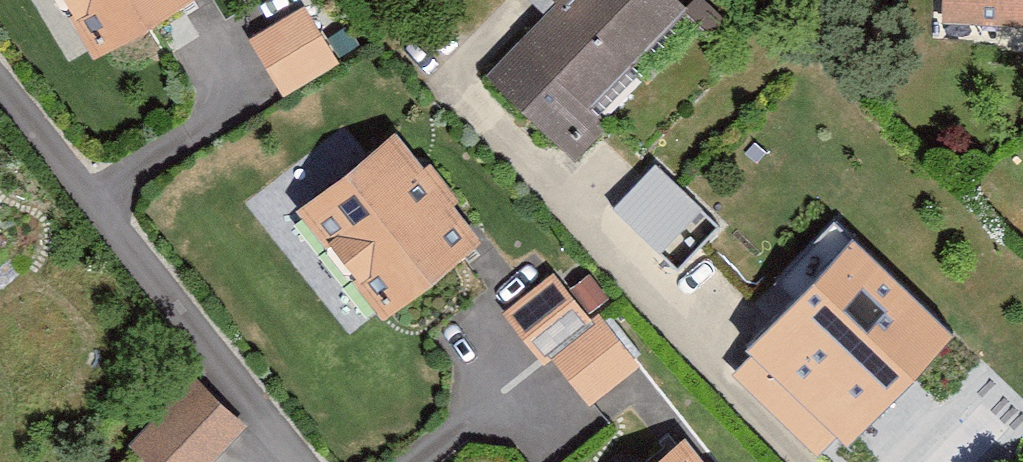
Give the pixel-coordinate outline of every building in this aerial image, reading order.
[(99,62),(208,0),(64,0),(99,62)] [(564,4),(493,77),(576,156),(606,125),(596,115),(697,11),(686,0),(560,0),(564,4)] [(951,24),(1022,26),(1022,0),(952,0),(951,24)] [(312,7),(253,42),(287,99),(346,64),(312,7)] [(491,242),(401,131),(303,209),(393,321),(491,242)] [(0,195),(0,214),(10,206),(0,195)] [(671,234),(641,263),(689,312),(719,282),(671,234)] [(561,365),(593,409),(648,369),(610,317),(601,324),(562,271),(505,312),(550,373),(561,365)] [(863,339),(810,289),(739,363),(837,456),(893,398),(903,408),(971,337),(916,284),(863,339)] [(140,444),(157,461),(217,461),(252,428),(206,381),(140,444)] [(696,436),(662,461),(717,461),(696,436)]
